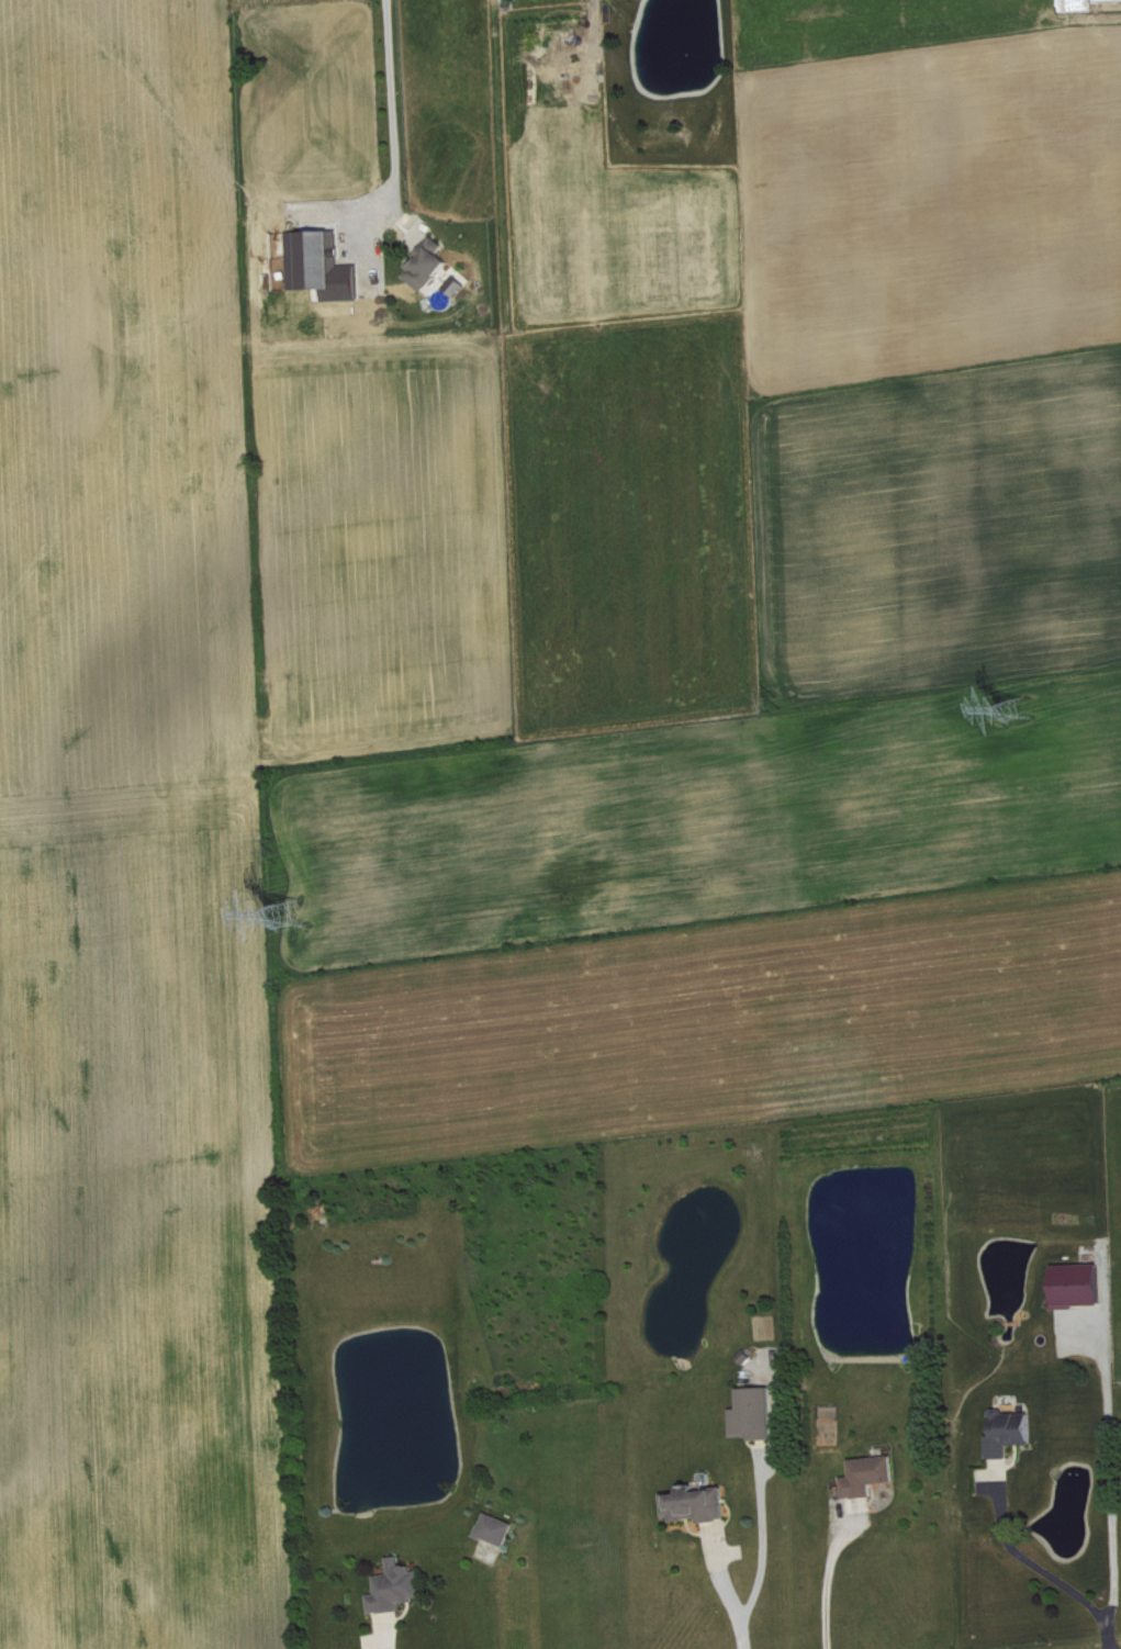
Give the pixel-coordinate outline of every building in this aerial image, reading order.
[(430,293),(457,262),(445,252),(451,246),(439,235),(420,256),(423,258),(409,275),(430,293)] [(1058,1265),(1059,1307),(1107,1307),(1106,1264),(1058,1265)] [(777,1387),(744,1388),(744,1409),(736,1409),(737,1438),(757,1437),(758,1440),(779,1440),(777,1387)] [(1038,1445),(1037,1413),(1010,1414),(1010,1409),(1000,1409),(1000,1436),(994,1436),(994,1459),(1015,1458),(1015,1445),(1038,1445)] [(856,1460),(858,1477),(849,1478),(852,1500),(880,1496),(878,1485),(902,1482),(899,1455),(856,1460)] [(669,1494),(672,1521),(706,1518),(706,1523),(733,1520),(730,1488),(702,1490),(702,1484),(686,1486),(686,1493),(669,1494)] [(481,1536),(511,1548),(520,1524),(490,1512),(481,1536)] [(375,1614),(406,1611),(406,1602),(428,1600),(425,1567),(406,1569),(405,1556),(394,1557),(395,1574),(381,1576),(382,1593),(373,1594),(375,1614)]
